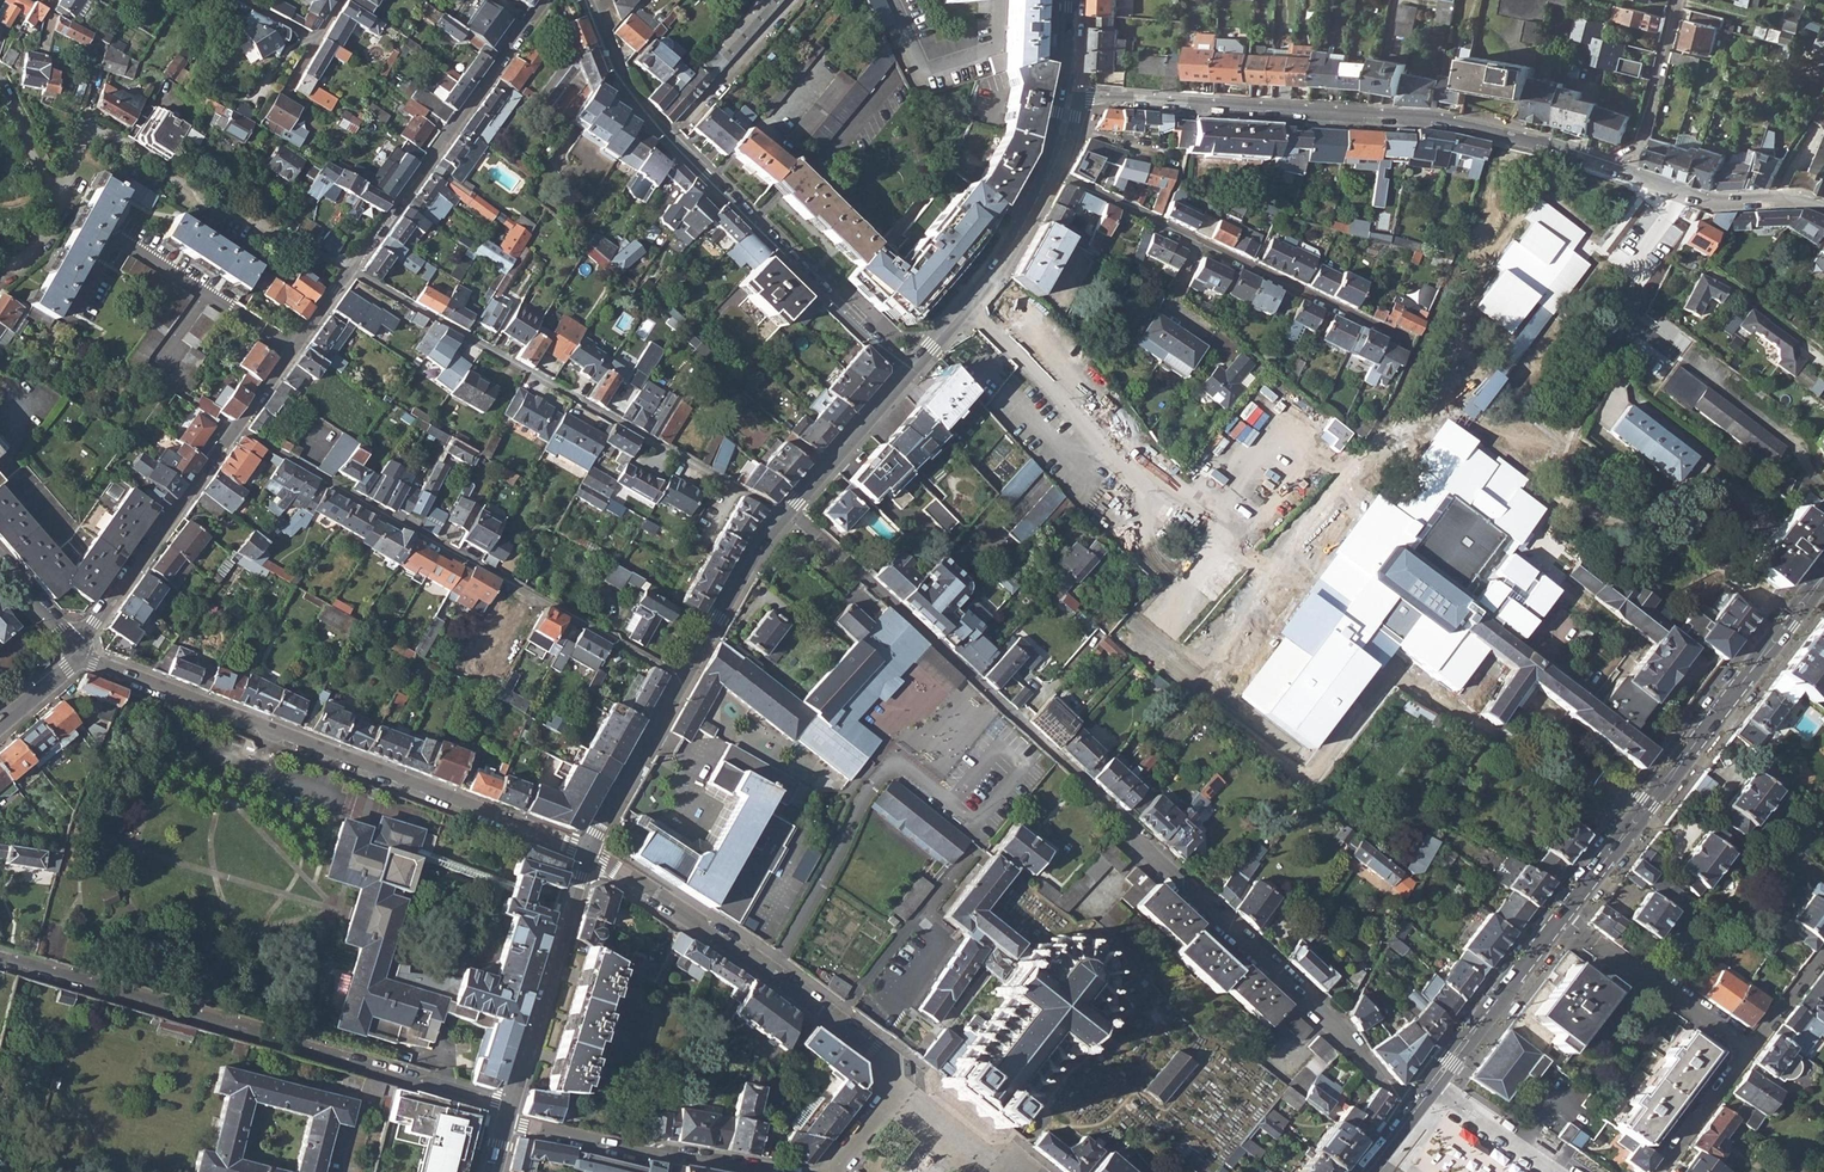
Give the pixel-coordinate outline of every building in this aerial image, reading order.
[(3,3),(8,6),(0,19),(0,23),(7,27),(15,15),(17,11),(26,16),(33,4),(26,0),(5,0),(3,3)] [(86,0),(60,0),(60,1),(54,10),(67,18),(68,15),(73,19),(86,0)] [(123,17),(126,13),(116,7),(121,0),(106,0),(103,4),(123,17)] [(334,0),(314,0),(307,11),(309,12),(304,20),(291,14),(294,9),(277,0),(275,0),(270,11),(312,33),(315,31),(334,0)] [(370,17),(378,4),(380,0),(348,0),(347,3),(370,17)] [(490,50),(511,19),(485,0),(467,0),(453,22),(490,50)] [(530,9),(536,0),(512,0),(512,1),(518,6),(522,4),(530,9)] [(613,4),(615,7),(620,1),(630,9),(637,0),(617,0),(613,4)] [(672,121),(709,79),(710,80),(780,0),(754,0),(689,75),(659,109),(672,121)] [(881,30),(894,23),(883,0),(867,0),(881,30)] [(1006,72),(1033,63),(1036,0),(1009,0),(1006,72)] [(1116,15),(1117,15),(1118,0),(1095,0),(1094,13),(1116,15)] [(1542,48),(1550,5),(1551,0),(1500,0),(1497,16),(1526,22),(1523,44),(1542,48)] [(1550,5),(1570,9),(1572,0),(1551,0),(1550,5)] [(1794,46),(1809,0),(1798,0),(1796,7),(1792,6),(1785,32),(1759,24),(1756,37),(1783,43),(1794,46)] [(620,21),(630,9),(620,1),(615,7),(620,21)] [(1436,23),(1452,26),(1456,4),(1440,1),(1436,23)] [(423,8),(430,13),(434,8),(427,2),(423,8)] [(52,8),(41,3),(39,7),(46,11),(49,13),(52,8)] [(324,42),(338,50),(350,31),(347,29),(351,22),(378,37),(385,25),(370,17),(347,3),(324,42)] [(35,19),(39,21),(42,16),(48,19),(49,13),(46,11),(39,7),(33,4),(26,16),(24,20),(22,22),(30,27),(35,19)] [(1373,90),(1403,96),(1406,75),(1419,9),(1401,6),(1398,22),(1399,23),(1396,36),(1406,38),(1401,58),(1391,55),(1389,61),(1379,59),(1378,65),(1373,90)] [(1611,20),(1662,31),(1664,27),(1666,18),(1614,6),(1611,20)] [(438,26),(459,41),(462,35),(481,48),(478,52),(491,63),(497,55),(490,50),(453,22),(434,8),(430,13),(441,21),(438,26)] [(243,38),(259,61),(269,54),(277,58),(282,49),(280,46),(283,41),(286,43),(286,29),(251,10),(243,22),(239,22),(234,24),(231,28),(231,32),(233,36),(235,38),(240,39),(243,38)] [(675,63),(653,43),(664,31),(662,29),(675,15),(670,10),(663,18),(646,37),(634,52),(639,55),(633,61),(659,83),(675,63)] [(24,20),(26,16),(17,11),(15,15),(24,20)] [(1725,19),(1693,11),(1690,21),(1683,47),(1712,54),(1719,28),(1723,29),(1725,19)] [(209,19),(219,25),(223,17),(214,12),(209,19)] [(41,46),(42,56),(49,57),(54,30),(57,17),(49,13),(48,19),(41,46)] [(613,34),(634,52),(646,37),(663,18),(657,13),(645,28),(629,14),(613,34)] [(1093,49),(1126,52),(1127,48),(1127,44),(1121,44),(1123,15),(1117,15),(1116,15),(1094,13),(1093,49)] [(566,40),(571,53),(592,42),(581,16),(570,20),(573,32),(569,33),(571,37),(566,40)] [(57,17),(54,30),(95,52),(99,40),(74,27),(57,17)] [(1638,77),(1642,78),(1645,64),(1624,58),(1625,53),(1626,45),(1606,40),(1610,24),(1580,17),(1575,40),(1589,44),(1584,63),(1638,77)] [(107,45),(122,53),(127,46),(78,21),(74,27),(99,40),(107,45)] [(1724,49),(1728,34),(1721,32),(1717,48),(1724,49)] [(1218,38),(1219,35),(1199,33),(1198,48),(1188,48),(1186,79),(1216,80),(1218,54),(1218,50),(1218,38)] [(466,44),(478,52),(481,48),(462,35),(459,41),(455,46),(466,44)] [(1218,50),(1218,54),(1216,80),(1246,82),(1247,47),(1239,40),(1218,38),(1218,50)] [(107,45),(99,40),(95,52),(91,67),(99,70),(102,62),(107,45)] [(759,110),(766,116),(823,48),(816,41),(759,110)] [(295,90),(322,107),(329,111),(336,100),(312,86),(330,57),(342,65),(348,55),(338,50),(324,42),(295,90)] [(592,42),(571,53),(574,55),(590,93),(596,83),(604,71),(592,42)] [(805,139),(819,150),(894,58),(886,42),(853,81),(805,139)] [(1273,83),(1293,85),(1295,58),(1295,43),(1291,42),(1289,58),(1275,56),(1273,83)] [(1786,74),(1794,46),(1783,43),(1773,76),(1784,78),(1786,74)] [(396,59),(402,62),(407,54),(413,57),(416,53),(404,44),(396,59)] [(102,62),(132,79),(140,63),(122,53),(107,45),(102,62)] [(500,79),(516,91),(530,71),(533,73),(548,53),(535,45),(523,63),(515,58),(500,79)] [(167,71),(179,80),(193,63),(188,60),(192,54),(182,48),(167,71)] [(1,62),(12,68),(19,55),(8,49),(1,62)] [(1126,73),(1127,52),(1126,52),(1093,49),(1092,70),(1126,73)] [(1460,65),(1462,65),(1471,67),(1473,58),(1474,52),(1463,50),(1460,65)] [(1293,85),(1312,86),(1316,53),(1311,51),(1310,59),(1295,58),(1293,85)] [(478,52),(460,77),(474,87),(491,63),(478,52)] [(1670,62),(1699,69),(1701,59),(1672,52),(1670,62)] [(573,119),(590,93),(574,55),(571,53),(537,98),(533,103),(567,128),(573,119)] [(1163,90),(1180,91),(1180,77),(1181,61),(1171,61),(1171,55),(1145,53),(1143,72),(1164,74),(1163,90)] [(1312,86),(1343,88),(1346,63),(1348,55),(1316,53),(1312,86)] [(22,85),(44,89),(47,70),(49,57),(42,56),(27,54),(22,85)] [(1537,66),(1536,71),(1535,79),(1553,82),(1558,57),(1545,54),(1544,59),(1539,58),(1538,60),(1537,66)] [(1252,82),(1273,83),(1275,56),(1254,55),(1252,82)] [(47,70),(55,71),(57,58),(49,57),(47,70)] [(1467,89),(1531,102),(1534,83),(1535,79),(1536,71),(1473,58),(1471,67),(1468,82),(1467,89)] [(1574,60),(1571,72),(1570,77),(1580,79),(1584,62),(1574,60)] [(647,97),(659,109),(689,75),(675,63),(659,83),(647,97)] [(1011,86),(1005,115),(1034,124),(1049,65),(1033,63),(1006,72),(1011,86)] [(1343,88),(1373,90),(1378,65),(1346,63),(1343,88)] [(1462,65),(1459,81),(1468,82),(1471,67),(1462,65)] [(456,83),(460,77),(447,67),(443,73),(449,77),(456,83)] [(43,91),(56,93),(59,81),(57,80),(59,72),(55,71),(47,70),(44,89),(43,91)] [(784,138),(797,149),(805,139),(853,81),(840,71),(784,138)] [(1786,74),(1784,78),(1783,82),(1823,98),(1823,88),(1786,74)] [(1401,105),(1437,108),(1438,100),(1441,82),(1406,75),(1403,96),(1401,105)] [(440,118),(447,124),(474,87),(460,77),(456,83),(449,77),(445,83),(452,88),(443,102),(421,87),(413,99),(440,118)] [(1441,82),(1438,100),(1464,105),(1467,89),(1468,82),(1459,81),(1442,77),(1441,82)] [(1635,88),(1648,91),(1651,80),(1642,78),(1638,77),(1635,88)] [(465,128),(477,138),(485,143),(521,95),(521,94),(516,91),(500,79),(465,128)] [(1534,83),(1531,102),(1528,120),(1558,126),(1563,107),(1565,97),(1565,94),(1567,89),(1568,85),(1553,82),(1535,79),(1534,83)] [(111,86),(106,82),(97,107),(128,127),(145,100),(136,95),(129,97),(120,91),(112,93),(111,86)] [(590,93),(573,119),(586,128),(584,132),(604,146),(601,150),(616,160),(623,148),(640,122),(626,115),(628,112),(608,100),(613,93),(596,83),(590,93)] [(521,95),(533,103),(537,98),(524,89),(521,94),(521,95)] [(1594,134),(1600,107),(1600,104),(1584,100),(1585,94),(1567,89),(1565,94),(1565,97),(1563,107),(1558,126),(1573,129),(1572,132),(1592,138),(1594,134)] [(258,127),(270,134),(298,148),(307,132),(291,123),(300,109),(277,95),(258,127)] [(407,112),(412,116),(415,112),(434,126),(440,118),(413,99),(409,96),(404,105),(410,109),(407,112)] [(216,117),(221,120),(228,124),(233,114),(209,100),(206,106),(218,113),(216,117)] [(367,112),(374,116),(378,110),(371,105),(367,112)] [(136,140),(166,158),(168,160),(189,127),(157,107),(136,140)] [(252,114),(238,107),(234,114),(245,120),(248,122),(252,114)] [(1600,107),(1594,134),(1623,144),(1631,118),(1600,107)] [(691,129),(706,141),(724,120),(730,114),(722,108),(716,114),(709,108),(691,129)] [(1816,121),(1821,124),(1823,128),(1823,108),(1816,121)] [(1095,128),(1119,130),(1120,111),(1105,109),(1095,128)] [(346,121),(358,128),(362,122),(344,111),(341,118),(346,121)] [(1120,111),(1119,130),(1133,131),(1133,112),(1120,111)] [(407,140),(418,149),(434,126),(415,112),(412,116),(399,135),(407,140)] [(1133,131),(1153,133),(1153,114),(1133,112),(1133,131)] [(234,114),(233,114),(228,124),(221,120),(214,130),(241,145),(252,125),(248,122),(245,120),(234,114)] [(1169,115),(1153,114),(1153,133),(1157,134),(1168,129),(1168,120),(1169,120),(1169,115)] [(1034,124),(1005,115),(1002,129),(1003,131),(1008,131),(1031,139),(1033,130),(1034,124)] [(337,124),(355,135),(358,128),(346,121),(341,118),(337,124)] [(706,141),(722,155),(727,149),(740,134),(724,120),(706,141)] [(1169,120),(1168,120),(1168,129),(1168,130),(1176,131),(1175,147),(1184,149),(1184,147),(1190,148),(1192,122),(1169,120)] [(627,157),(639,165),(650,148),(656,138),(640,122),(623,148),(630,151),(627,157)] [(1192,122),(1190,148),(1204,150),(1203,155),(1262,158),(1263,154),(1275,154),(1277,128),(1192,122)] [(437,167),(470,191),(473,187),(462,180),(487,146),(485,143),(477,138),(465,128),(437,167)] [(1304,159),(1306,134),(1299,133),(1298,137),(1289,136),(1290,129),(1277,128),(1275,154),(1273,167),(1283,170),(1283,171),(1301,175),(1304,161),(1304,159)] [(727,149),(733,155),(736,157),(755,138),(750,134),(744,129),(740,134),(727,149)] [(1304,159),(1304,161),(1339,164),(1340,159),(1344,131),(1307,129),(1306,134),(1304,159)] [(1393,192),(1399,193),(1405,165),(1409,147),(1412,130),(1399,129),(1390,174),(1396,176),(1393,192)] [(969,185),(998,207),(1028,153),(1031,139),(1008,131),(1003,131),(1001,140),(976,182),(969,185)] [(1344,131),(1340,159),(1353,160),(1377,161),(1379,134),(1344,131)] [(1409,147),(1405,165),(1427,169),(1427,165),(1443,168),(1446,153),(1449,136),(1415,131),(1412,148),(1409,147)] [(1750,189),(1771,188),(1776,178),(1785,160),(1775,157),(1776,133),(1767,133),(1763,146),(1750,189)] [(1449,136),(1446,153),(1457,156),(1456,160),(1463,161),(1464,157),(1483,162),(1486,143),(1449,136)] [(1645,166),(1670,174),(1677,146),(1652,137),(1645,166)] [(786,163),(755,138),(736,157),(743,163),(741,165),(749,173),(751,171),(769,184),(770,181),(786,163)] [(1112,165),(1118,167),(1122,159),(1126,152),(1089,138),(1080,154),(1106,163),(1112,165)] [(407,140),(399,151),(404,154),(377,192),(392,201),(426,154),(418,149),(407,140)] [(1820,193),(1823,182),(1823,140),(1811,172),(1802,171),(1797,175),(1792,187),(1812,189),(1820,193)] [(269,167),(294,180),(306,158),(282,145),(269,167)] [(1753,150),(1751,156),(1749,163),(1731,162),(1728,173),(1722,174),(1723,176),(1724,189),(1750,189),(1763,146),(1759,145),(1757,151),(1753,150)] [(1670,174),(1695,182),(1703,154),(1702,150),(1697,148),(1693,152),(1677,146),(1670,174)] [(670,166),(650,148),(639,165),(631,178),(626,186),(630,189),(632,195),(635,198),(641,200),(645,203),(664,174),(670,166)] [(1695,182),(1716,190),(1720,180),(1718,179),(1721,171),(1723,172),(1727,155),(1705,148),(1703,154),(1695,182)] [(372,188),(377,192),(404,154),(399,151),(372,188)] [(1733,154),(1731,162),(1749,163),(1751,156),(1742,153),(1733,154)] [(1103,169),(1106,163),(1080,154),(1069,173),(1087,181),(1096,165),(1100,167),(1103,169)] [(340,166),(347,169),(352,160),(346,156),(340,166)] [(661,222),(672,229),(680,218),(697,192),(702,184),(675,157),(670,166),(664,174),(684,193),(683,195),(681,194),(675,203),(669,204),(661,217),(661,222)] [(779,190),(783,194),(802,174),(797,169),(791,163),(793,161),(790,158),(786,163),(770,181),(779,190)] [(1132,190),(1136,191),(1138,186),(1140,183),(1146,165),(1122,159),(1118,167),(1110,185),(1118,189),(1122,179),(1135,183),(1132,190)] [(328,188),(343,170),(337,167),(326,161),(323,167),(315,179),(314,181),(303,200),(316,207),(316,202),(328,188)] [(316,163),(308,177),(314,181),(315,179),(323,167),(316,163)] [(1091,183),(1100,167),(1096,165),(1087,181),(1091,183)] [(1118,167),(1112,165),(1108,179),(1105,179),(1103,189),(1108,191),(1110,185),(1118,167)] [(1146,165),(1140,183),(1159,188),(1151,210),(1158,214),(1174,171),(1146,165)] [(459,195),(493,220),(499,211),(470,191),(437,167),(432,174),(445,182),(444,184),(459,195)] [(522,173),(532,181),(536,175),(526,169),(522,173)] [(346,201),(351,205),(366,185),(355,178),(343,170),(328,188),(335,192),(339,188),(350,194),(346,201)] [(366,185),(368,186),(372,180),(359,173),(355,178),(366,185)] [(432,174),(408,207),(421,216),(424,218),(425,218),(433,224),(439,215),(441,217),(450,203),(452,205),(459,195),(444,184),(445,182),(432,174)] [(802,174),(783,194),(781,197),(804,219),(806,217),(856,266),(874,245),(859,231),(860,230),(853,224),(852,225),(817,190),(818,189),(811,181),(810,182),(802,174)] [(212,185),(224,192),(229,184),(216,176),(212,185)] [(30,306),(53,319),(124,192),(102,180),(30,306)] [(1075,203),(1099,215),(1104,204),(1063,183),(1051,204),(1070,213),(1075,203)] [(362,200),(383,213),(392,201),(377,192),(372,188),(368,186),(366,185),(351,205),(349,208),(346,213),(355,218),(361,209),(358,208),(362,200)] [(970,252),(998,207),(969,185),(957,197),(954,194),(899,263),(876,243),(874,245),(856,266),(846,279),(877,311),(883,306),(893,317),(899,312),(910,323),(970,252)] [(1146,190),(1138,186),(1136,191),(1132,201),(1140,206),(1146,190)] [(1163,217),(1191,231),(1199,212),(1182,203),(1187,192),(1176,189),(1172,193),(1163,217)] [(700,229),(716,211),(697,192),(680,218),(672,229),(671,230),(687,245),(700,229)] [(1513,334),(1537,303),(1576,253),(1573,250),(1586,233),(1540,197),(1526,215),(1536,223),(1519,244),(1514,240),(1495,265),(1505,272),(1478,307),(1513,334)] [(715,245),(723,253),(725,251),(747,229),(722,204),(716,211),(700,229),(707,237),(705,238),(714,247),(715,245)] [(1043,218),(1061,228),(1070,213),(1051,204),(1043,218)] [(1087,245),(1096,250),(1102,236),(1105,237),(1117,209),(1104,204),(1099,215),(1087,245)] [(1228,249),(1236,230),(1238,226),(1247,208),(1234,204),(1224,224),(1204,214),(1195,233),(1228,249)] [(1261,211),(1281,216),(1282,211),(1263,205),(1261,211)] [(408,207),(387,236),(402,246),(410,251),(422,233),(417,229),(425,218),(424,218),(421,216),(408,207)] [(1819,250),(1823,243),(1823,220),(1802,211),(1798,212),(1787,229),(1819,250)] [(1732,213),(1723,230),(1755,231),(1755,228),(1783,227),(1787,229),(1798,212),(1732,213)] [(1708,231),(1693,223),(1682,244),(1703,256),(1707,249),(1711,250),(1723,230),(1732,213),(1712,214),(1707,224),(1711,226),(1708,231)] [(510,229),(497,249),(514,261),(524,245),(530,235),(504,215),(499,220),(510,229)] [(1464,215),(1460,222),(1466,225),(1467,222),(1469,216),(1464,215)] [(161,238),(244,290),(249,282),(259,268),(175,216),(161,238)] [(1045,302),(1080,240),(1061,228),(1043,218),(1011,276),(1029,290),(1045,302)] [(573,228),(589,244),(595,234),(579,219),(573,228)] [(299,235),(306,239),(317,224),(314,222),(311,220),(299,235)] [(1346,228),(1334,225),(1330,224),(1329,230),(1366,239),(1367,223),(1347,220),(1346,228)] [(286,227),(296,233),(300,227),(290,221),(286,227)] [(325,228),(317,224),(306,239),(314,243),(325,228)] [(1140,237),(1148,240),(1151,234),(1153,227),(1146,224),(1140,237)] [(1228,249),(1250,260),(1260,237),(1238,226),(1236,230),(1228,249)] [(757,265),(764,258),(770,252),(747,229),(725,251),(740,266),(749,257),(757,265)] [(589,244),(608,260),(616,248),(597,232),(595,234),(589,244)] [(321,247),(335,256),(337,255),(346,244),(330,234),(324,243),(321,247)] [(1187,251),(1151,234),(1148,240),(1144,253),(1178,270),(1187,251)] [(1273,240),(1285,246),(1288,239),(1276,234),(1273,240)] [(362,272),(377,281),(402,246),(387,236),(362,272)] [(629,243),(623,237),(616,248),(608,260),(621,271),(643,251),(633,240),(629,243)] [(1413,250),(1420,252),(1422,245),(1390,237),(1389,244),(1413,250)] [(1281,274),(1288,261),(1281,257),(1286,247),(1285,246),(1273,240),(1270,239),(1259,264),(1281,274)] [(504,275),(514,261),(497,249),(483,240),(474,253),(499,271),(504,275)] [(1281,274),(1303,285),(1315,259),(1298,251),(1302,242),(1298,240),(1296,243),(1288,261),(1281,274)] [(1288,248),(1286,247),(1281,257),(1288,261),(1296,243),(1291,241),(1288,248)] [(584,251),(616,278),(621,271),(608,260),(589,244),(584,251)] [(490,298),(489,299),(496,302),(529,249),(524,245),(514,261),(504,275),(490,298)] [(1409,261),(1416,264),(1422,252),(1420,252),(1413,250),(1409,261)] [(1582,257),(1576,253),(1537,303),(1540,305),(1553,314),(1591,264),(1582,257)] [(1721,255),(1714,264),(1721,270),(1745,288),(1748,282),(1726,265),(1729,261),(1721,255)] [(167,302),(125,362),(135,373),(166,393),(184,387),(205,356),(196,349),(199,344),(220,315),(206,306),(181,339),(191,346),(174,371),(167,375),(146,363),(148,355),(191,296),(128,256),(119,271),(167,302)] [(461,278),(468,263),(459,258),(452,273),(461,278)] [(756,339),(762,344),(770,336),(777,328),(789,315),(805,298),(764,258),(757,265),(712,311),(718,316),(729,306),(738,306),(757,325),(756,339)] [(1228,272),(1202,258),(1192,279),(1189,287),(1200,292),(1202,291),(1204,288),(1217,295),(1221,287),(1228,272)] [(1319,266),(1308,287),(1330,297),(1340,276),(1322,267),(1319,266)] [(279,302),(305,320),(314,307),(310,304),(287,288),(259,268),(249,282),(263,292),(261,294),(276,305),(279,302)] [(287,288),(310,304),(321,287),(308,278),(310,275),(301,269),(287,288)] [(1228,272),(1221,287),(1229,291),(1227,295),(1247,305),(1259,280),(1239,269),(1236,276),(1228,272)] [(486,295),(490,298),(504,275),(499,271),(494,277),(496,279),(486,295)] [(1701,272),(1682,307),(1698,316),(1708,296),(1721,302),(1729,287),(1701,272)] [(1330,297),(1352,308),(1360,292),(1363,284),(1341,273),(1340,276),(1330,297)] [(382,283),(393,289),(397,283),(387,277),(382,283)] [(1247,305),(1267,315),(1280,289),(1259,280),(1247,305)] [(438,314),(465,330),(473,317),(459,308),(469,293),(456,285),(451,293),(438,314)] [(1388,316),(1384,314),(1381,322),(1392,327),(1394,325),(1416,335),(1436,292),(1422,285),(1415,301),(1394,291),(1390,301),(1394,303),(1388,316)] [(414,301),(438,314),(451,293),(448,291),(444,298),(424,286),(414,301)] [(1151,291),(1147,298),(1163,301),(1167,293),(1157,287),(1151,291)] [(353,326),(369,337),(378,324),(390,333),(397,323),(370,305),(370,306),(348,290),(333,311),(335,313),(353,326)] [(789,315),(801,326),(823,304),(811,292),(805,298),(789,315)] [(5,328),(8,330),(22,307),(0,295),(0,325),(5,328)] [(1142,302),(1140,305),(1159,309),(1163,301),(1147,298),(1144,303),(1142,302)] [(482,310),(500,321),(506,309),(496,302),(489,299),(482,310)] [(648,306),(663,319),(669,313),(652,299),(648,306)] [(1283,338),(1291,342),(1299,326),(1311,332),(1321,309),(1301,299),(1283,338)] [(1198,307),(1208,315),(1213,305),(1201,300),(1198,307)] [(1466,431),(1553,314),(1540,305),(1453,423),(1466,431)] [(1649,305),(1645,314),(1653,320),(1656,322),(1662,315),(1649,305)] [(25,314),(48,328),(53,319),(30,306),(25,314)] [(500,332),(523,346),(538,323),(544,315),(527,306),(524,311),(516,306),(500,332)] [(1372,317),(1381,322),(1384,314),(1385,311),(1376,307),(1372,317)] [(1775,365),(1792,378),(1805,361),(1794,352),(1791,353),(1789,339),(1751,308),(1742,320),(1737,326),(1749,335),(1752,330),(1777,349),(1778,361),(1775,365)] [(475,321),(494,332),(500,321),(482,310),(475,321)] [(1141,335),(1165,353),(1181,330),(1157,312),(1141,335)] [(327,364),(340,374),(347,364),(333,354),(353,326),(335,313),(332,317),(330,315),(306,348),(327,364)] [(412,322),(422,327),(426,319),(417,313),(412,322)] [(1732,313),(1723,325),(1732,333),(1737,326),(1742,320),(1732,313)] [(547,328),(538,323),(523,346),(516,358),(531,367),(542,350),(563,362),(566,358),(581,334),(585,329),(563,314),(546,341),(541,338),(547,328)] [(1643,336),(1653,320),(1645,314),(1633,336),(1639,339),(1643,336)] [(1321,339),(1345,351),(1346,349),(1357,327),(1333,315),(1321,339)] [(1790,323),(1798,330),(1802,325),(1794,319),(1790,323)] [(415,350),(424,356),(444,329),(433,323),(415,350)] [(1383,339),(1365,331),(1357,327),(1346,349),(1354,353),(1353,355),(1371,364),(1382,342),(1383,339)] [(775,340),(776,341),(783,334),(777,328),(770,336),(775,340)] [(1804,333),(1815,341),(1818,337),(1819,336),(1809,328),(1804,333)] [(431,366),(436,360),(443,348),(455,355),(459,357),(468,342),(444,329),(424,356),(422,359),(431,366)] [(1165,353),(1189,370),(1205,347),(1181,330),(1165,353)] [(580,372),(597,384),(613,359),(594,347),(596,344),(581,334),(566,358),(583,368),(580,372)] [(770,336),(762,344),(768,349),(775,340),(770,336)] [(1363,380),(1371,385),(1375,377),(1378,380),(1378,383),(1382,385),(1393,364),(1397,365),(1404,353),(1382,342),(1371,364),(1363,380)] [(246,371),(260,381),(276,360),(272,360),(274,355),(254,343),(239,365),(246,371)] [(208,351),(199,344),(196,349),(205,356),(208,351)] [(464,356),(473,361),(481,350),(471,344),(464,356)] [(1621,359),(1629,363),(1637,348),(1629,344),(1621,359)] [(845,367),(871,391),(887,372),(887,367),(864,345),(845,367)] [(316,380),(327,364),(306,348),(276,390),(292,400),(293,401),(298,394),(294,390),(303,378),(307,380),(309,377),(316,380)] [(448,366),(455,355),(443,348),(436,360),(448,366)] [(1219,365),(1201,386),(1212,396),(1211,397),(1219,404),(1220,402),(1228,410),(1246,389),(1239,383),(1249,371),(1256,363),(1244,352),(1226,372),(1219,365)] [(588,399),(601,406),(617,380),(625,383),(632,372),(613,359),(597,384),(588,399)] [(1287,371),(1298,376),(1304,364),(1293,359),(1287,371)] [(122,378),(127,381),(135,373),(125,362),(121,368),(125,372),(122,376),(122,378)] [(835,395),(853,412),(871,391),(845,367),(827,388),(835,395)] [(961,456),(971,468),(1005,431),(954,374),(949,369),(915,406),(941,435),(961,456)] [(218,411),(233,420),(260,381),(246,371),(221,407),(201,396),(194,405),(214,418),(218,411)] [(1246,389),(1256,377),(1249,371),(1239,383),(1246,389)] [(448,395),(481,413),(495,388),(465,372),(448,395)] [(1818,379),(1809,391),(1810,391),(1818,380),(1818,379)] [(1818,380),(1810,391),(1817,398),(1823,389),(1823,384),(1818,380)] [(645,381),(631,403),(641,409),(631,424),(658,438),(681,402),(682,400),(672,393),(663,407),(657,403),(664,392),(645,381)] [(512,419),(539,434),(538,436),(548,441),(549,439),(562,415),(552,411),(553,409),(544,404),(544,403),(535,397),(535,399),(526,394),(527,392),(517,387),(503,413),(512,418),(512,419)] [(817,415),(835,432),(853,412),(835,395),(827,388),(826,387),(808,408),(816,410),(819,413),(817,415)] [(1693,407),(1772,467),(1787,448),(1708,388),(1693,407)] [(284,409),(292,400),(276,390),(247,429),(260,437),(275,416),(274,415),(278,409),(280,406),(284,409)] [(611,412),(631,424),(641,409),(631,403),(621,397),(611,412)] [(658,438),(668,444),(691,409),(681,402),(658,438)] [(180,443),(194,453),(217,420),(214,418),(194,405),(172,438),(180,443)] [(929,447),(941,435),(915,406),(881,445),(907,471),(919,457),(921,460),(922,458),(924,459),(926,457),(925,456),(931,449),(929,447)] [(1672,485),(1686,495),(1708,466),(1695,456),(1693,458),(1627,407),(1604,434),(1674,483),(1672,485)] [(417,419),(427,425),(431,419),(413,410),(409,415),(417,419)] [(555,454),(587,472),(590,466),(593,461),(596,456),(599,451),(604,442),(607,437),(563,413),(562,415),(549,439),(548,441),(543,450),(553,456),(555,454)] [(798,439),(815,455),(827,442),(835,432),(817,415),(810,423),(802,416),(790,432),(798,439)] [(417,419),(412,427),(424,434),(426,431),(429,426),(427,425),(417,419)] [(1351,434),(1332,419),(1323,430),(1335,439),(1330,447),(1337,452),(1351,434)] [(1457,694),(1489,653),(1467,637),(1484,614),(1524,643),(1564,590),(1544,575),(1539,582),(1535,579),(1539,572),(1513,553),(1546,509),(1520,489),(1527,480),(1498,457),(1495,462),(1476,447),(1480,441),(1466,431),(1453,423),(1449,420),(1434,439),(1412,469),(1419,475),(1396,506),(1379,494),(1374,500),(1371,504),(1359,521),(1334,555),(1338,558),(1321,579),(1353,604),(1311,658),(1296,646),(1285,637),(1239,696),(1315,753),(1381,667),(1361,651),(1376,632),(1396,647),(1457,694)] [(1352,430),(1364,440),(1370,432),(1358,423),(1352,430)] [(615,469),(620,472),(626,462),(639,438),(627,431),(614,424),(607,437),(604,442),(599,451),(608,456),(612,448),(616,450),(619,452),(615,461),(619,463),(615,469)] [(426,431),(446,442),(449,437),(429,426),(426,431)] [(718,445),(720,446),(723,437),(715,430),(701,463),(710,468),(718,445)] [(125,440),(135,448),(140,441),(130,433),(125,440)] [(284,434),(281,439),(293,444),(295,440),(294,440),(284,434)] [(453,439),(465,446),(468,439),(457,434),(453,439)] [(232,482),(238,487),(257,459),(249,454),(255,444),(242,436),(217,471),(232,482)] [(292,445),(293,444),(281,439),(278,437),(273,444),(288,452),(292,445)] [(408,511),(420,518),(448,468),(441,463),(447,454),(470,467),(470,466),(473,467),(480,454),(465,446),(453,439),(449,437),(446,442),(419,491),(409,509),(408,511)] [(481,455),(488,459),(497,441),(490,437),(481,455)] [(733,444),(723,437),(720,446),(712,469),(721,474),(733,444)] [(784,442),(762,467),(763,468),(787,487),(815,455),(798,439),(791,447),(784,442)] [(131,489),(158,508),(165,513),(186,485),(163,468),(155,463),(135,448),(125,440),(104,469),(131,489)] [(180,443),(172,455),(163,468),(186,485),(204,460),(194,453),(180,443)] [(301,448),(293,444),(292,445),(288,452),(296,457),(301,448)] [(348,459),(337,471),(368,489),(377,477),(360,467),(369,451),(359,445),(348,459)] [(155,463),(163,468),(172,455),(164,449),(155,463)] [(971,468),(961,456),(933,484),(944,495),(937,502),(964,529),(990,500),(995,493),(971,468)] [(995,493),(990,500),(1002,511),(1039,469),(1028,457),(995,493)] [(294,466),(282,459),(270,479),(264,488),(275,496),(282,487),(294,466)] [(364,495),(383,506),(400,476),(403,471),(399,469),(387,461),(377,477),(368,489),(364,495)] [(620,472),(615,481),(655,504),(656,501),(666,483),(665,481),(655,476),(654,477),(626,462),(620,472)] [(755,469),(746,479),(752,483),(763,468),(762,467),(756,463),(752,468),(755,469)] [(271,513),(277,517),(282,512),(295,494),(307,473),(294,466),(282,487),(288,490),(271,513)] [(587,472),(585,475),(611,490),(615,481),(590,466),(587,472)] [(498,478),(514,486),(519,476),(504,467),(498,478)] [(787,487),(763,468),(752,483),(746,479),(740,476),(735,482),(773,503),(787,487)] [(222,510),(228,514),(246,493),(238,487),(232,482),(217,471),(202,493),(222,510)] [(409,509),(419,491),(408,485),(412,476),(403,471),(400,476),(383,506),(392,511),(395,507),(407,514),(408,511),(409,509)] [(307,473),(295,494),(308,501),(317,492),(313,489),(319,480),(307,473)] [(575,494),(583,498),(588,489),(594,493),(589,501),(601,508),(603,505),(618,514),(623,506),(607,497),(611,490),(585,475),(575,494)] [(666,503),(690,516),(702,492),(671,475),(666,483),(656,501),(665,506),(666,503)] [(325,483),(319,480),(313,489),(317,492),(321,487),(325,483)] [(468,530),(480,510),(481,508),(473,505),(475,502),(470,499),(476,487),(465,482),(454,501),(457,503),(448,519),(468,530)] [(1005,534),(1019,545),(1043,519),(1063,496),(1051,482),(1005,534)] [(868,501),(849,483),(842,491),(820,514),(840,532),(868,501)] [(90,602),(158,508),(131,489),(72,571),(0,486),(0,538),(52,598),(68,586),(90,602)] [(314,512),(338,526),(338,524),(350,503),(321,487),(317,492),(308,501),(301,508),(291,519),(285,524),(279,531),(290,537),(299,528),(302,526),(305,527),(314,512)] [(583,498),(589,501),(594,493),(588,489),(583,498)] [(216,518),(222,510),(202,493),(196,501),(216,518)] [(1822,530),(1823,527),(1823,506),(1808,493),(1796,509),(1822,530)] [(721,532),(741,544),(747,534),(767,510),(741,496),(721,532)] [(1063,496),(1043,519),(1047,523),(1063,505),(1074,517),(1078,513),(1063,496)] [(338,524),(374,545),(384,526),(386,523),(350,503),(338,524)] [(431,507),(420,527),(423,529),(436,536),(446,516),(431,507)] [(1750,567),(1777,588),(1822,530),(1796,509),(1795,508),(1781,525),(1780,524),(1762,547),(1763,549),(1750,567)] [(463,540),(486,553),(495,536),(503,523),(480,510),(468,530),(463,540)] [(285,524),(291,519),(282,512),(277,517),(278,518),(285,524)] [(285,524),(278,518),(270,527),(273,529),(267,537),(255,528),(252,532),(266,543),(279,531),(285,524)] [(192,566),(195,569),(201,560),(193,554),(208,536),(187,521),(168,547),(192,566)] [(399,534),(384,526),(374,545),(372,549),(395,565),(396,564),(411,537),(401,531),(399,534)] [(560,532),(596,553),(598,548),(562,527),(560,532)] [(252,532),(236,551),(229,561),(233,564),(240,556),(249,561),(255,554),(263,547),(266,543),(252,532)] [(707,554),(729,566),(741,544),(721,532),(720,532),(709,549),(702,545),(699,549),(707,554)] [(1067,572),(1059,580),(1068,588),(1074,580),(1076,583),(1111,543),(1101,533),(1084,552),(1067,572)] [(486,553),(503,562),(512,545),(495,536),(486,553)] [(415,571),(424,577),(436,556),(438,553),(434,551),(430,553),(420,548),(423,543),(411,537),(396,564),(395,565),(413,575),(415,571)] [(1719,544),(1727,550),(1731,544),(1723,539),(1719,544)] [(1056,562),(1067,572),(1084,552),(1074,543),(1056,562)] [(174,589),(192,566),(168,547),(157,562),(153,560),(147,569),(165,582),(174,589)] [(249,561),(268,572),(287,582),(293,575),(289,574),(264,560),(267,557),(263,547),(255,554),(249,561)] [(233,549),(226,558),(229,561),(236,551),(233,549)] [(913,563),(901,552),(897,556),(895,553),(873,577),(899,601),(915,583),(921,577),(909,567),(913,563)] [(729,566),(707,554),(680,601),(690,606),(702,613),(729,566)] [(300,567),(307,572),(317,561),(310,556),(300,567)] [(424,577),(448,591),(461,566),(450,560),(449,563),(436,556),(424,577)] [(899,601),(938,637),(946,628),(958,615),(951,609),(965,594),(964,580),(939,557),(923,574),(929,580),(921,590),(915,583),(899,601)] [(226,558),(214,574),(221,579),(233,564),(229,561),(226,558)] [(1565,715),(1602,744),(1595,754),(1607,763),(1612,755),(1615,757),(1617,754),(1638,770),(1652,752),(1629,733),(1635,725),(1634,724),(1678,669),(1677,669),(1698,641),(1722,660),(1757,615),(1730,595),(1729,596),(1717,612),(1715,614),(1707,607),(1698,618),(1692,613),(1674,635),(1667,629),(1671,625),(1669,623),(1668,624),(1648,608),(1655,599),(1633,587),(1628,593),(1614,582),(1607,576),(1606,578),(1582,559),(1569,576),(1653,644),(1651,647),(1646,644),(1633,660),(1638,663),(1625,681),(1620,678),(1603,701),(1524,643),(1484,614),(1467,637),(1489,653),(1511,669),(1479,715),(1494,726),(1498,720),(1510,703),(1526,681),(1536,689),(1567,713),(1565,715)] [(639,587),(643,580),(618,565),(614,563),(604,580),(619,589),(624,580),(638,588),(639,587)] [(480,612),(499,581),(474,567),(472,571),(461,566),(448,591),(445,596),(479,614),(480,612)] [(992,576),(996,579),(1001,578),(1005,573),(999,568),(992,576)] [(147,569),(142,576),(160,588),(165,582),(147,569)] [(287,582),(294,586),(302,576),(296,572),(293,575),(287,582)] [(216,586),(221,579),(214,574),(209,580),(216,586)] [(164,590),(160,588),(142,576),(128,596),(149,610),(164,590)] [(666,584),(673,587),(676,580),(670,577),(666,584)] [(1353,604),(1321,579),(1280,633),(1285,637),(1296,646),(1311,658),(1353,604)] [(644,590),(645,591),(649,583),(643,580),(639,587),(644,590)] [(1057,594),(1074,608),(1077,605),(1063,592),(1068,588),(1059,580),(1052,588),(1052,589),(1057,594)] [(525,596),(499,581),(480,612),(497,622),(503,612),(512,618),(525,596)] [(285,604),(293,608),(302,591),(294,586),(285,604)] [(628,637),(644,646),(660,617),(667,621),(675,608),(645,591),(644,590),(632,612),(633,613),(640,617),(630,633),(628,637)] [(302,597),(321,609),(324,603),(305,592),(302,597)] [(1712,608),(1717,612),(1729,596),(1724,593),(1722,593),(1713,605),(1712,608)] [(1050,601),(1069,619),(1076,611),(1074,608),(1057,594),(1050,601)] [(116,612),(137,627),(149,610),(128,596),(116,612)] [(331,607),(347,616),(351,609),(335,600),(331,607)] [(317,619),(349,636),(355,624),(356,621),(347,616),(331,607),(324,603),(321,609),(317,619)] [(832,622),(855,642),(871,624),(849,604),(832,622)] [(0,605),(0,644),(18,629),(8,617),(9,616),(0,605)] [(702,613),(690,606),(687,611),(690,622),(696,624),(702,613)] [(527,640),(547,651),(553,642),(561,646),(564,639),(572,626),(564,622),(565,619),(545,607),(542,612),(532,630),(527,640)] [(850,647),(800,703),(816,715),(815,717),(825,724),(840,737),(857,751),(865,741),(847,726),(875,695),(880,699),(898,680),(895,677),(910,661),(912,663),(928,645),(887,607),(871,624),(855,642),(850,647)] [(523,625),(532,630),(542,612),(533,608),(523,625)] [(743,641),(762,655),(784,625),(765,611),(743,641)] [(633,613),(624,629),(630,633),(640,617),(633,613)] [(1075,621),(1088,633),(1093,626),(1080,614),(1075,621)] [(433,616),(413,653),(415,654),(424,659),(444,622),(433,616)] [(1811,703),(1823,686),(1823,620),(1821,618),(1776,676),(1795,691),(1811,703)] [(349,636),(355,639),(361,628),(355,624),(349,636)] [(964,644),(946,628),(938,637),(977,673),(995,653),(988,646),(981,641),(974,634),(964,644)] [(610,645),(583,629),(574,645),(564,639),(561,646),(549,667),(559,674),(568,656),(595,672),(596,669),(610,645)] [(1381,667),(1396,647),(1376,632),(1361,651),(1381,667)] [(984,638),(981,641),(988,646),(991,644),(984,638)] [(1017,638),(982,677),(995,689),(1019,662),(1029,671),(1040,659),(1017,638)] [(389,646),(413,659),(415,654),(413,653),(392,641),(389,646)] [(1100,641),(1093,650),(1098,653),(1105,646),(1100,641)] [(795,735),(850,778),(865,758),(857,751),(840,737),(825,724),(815,717),(816,715),(800,703),(757,669),(761,664),(735,645),(732,650),(720,642),(717,647),(681,709),(680,712),(669,731),(690,742),(696,729),(713,738),(718,729),(701,720),(721,684),(793,739),(795,735)] [(1107,648),(1120,660),(1125,655),(1112,643),(1107,648)] [(150,669),(207,691),(217,668),(205,663),(202,670),(192,666),(196,654),(170,644),(150,669)] [(524,645),(511,670),(519,675),(532,650),(524,645)] [(32,666),(44,665),(43,649),(31,650),(32,666)] [(1093,658),(1098,653),(1093,650),(1089,653),(1093,658)] [(659,662),(671,668),(678,656),(673,653),(661,656),(659,662)] [(447,672),(452,675),(461,659),(456,656),(447,672)] [(1152,680),(1151,679),(1136,665),(1128,675),(1143,689),(1152,680)] [(650,667),(645,677),(625,710),(642,720),(666,677),(650,667)] [(235,676),(217,668),(207,691),(235,701),(246,681),(250,673),(239,668),(235,676)] [(585,688),(599,696),(603,689),(599,687),(606,675),(596,669),(595,672),(585,688)] [(510,691),(519,675),(511,670),(499,691),(495,699),(523,715),(530,701),(510,691)] [(235,701),(269,714),(281,690),(281,689),(250,673),(246,681),(235,701)] [(619,707),(625,710),(645,677),(638,674),(619,707)] [(76,692),(116,708),(122,699),(125,691),(83,675),(76,692)] [(1750,749),(1795,691),(1776,676),(1731,734),(1750,749)] [(1521,711),(1536,689),(1526,681),(1510,703),(1521,711)] [(495,699),(499,691),(483,683),(479,690),(495,699)] [(1009,702),(1016,709),(1031,694),(1023,687),(1009,702)] [(269,714),(295,724),(306,702),(281,690),(269,714)] [(317,700),(322,702),(308,729),(337,740),(349,717),(349,716),(336,711),(338,708),(324,703),(326,699),(327,700),(330,693),(322,690),(317,700)] [(1075,726),(1054,707),(1050,704),(1057,697),(1053,694),(1029,721),(1057,746),(1075,726)] [(381,718),(392,724),(404,700),(394,695),(381,718)] [(1060,700),(1057,697),(1050,704),(1054,707),(1060,700)] [(302,727),(308,729),(322,702),(317,700),(302,727)] [(38,722),(56,743),(79,724),(60,702),(38,722)] [(602,757),(616,765),(642,720),(625,710),(619,707),(613,704),(587,750),(591,753),(601,758),(602,757)] [(1419,714),(1430,720),(1433,714),(1423,708),(1419,714)] [(86,732),(100,749),(113,716),(95,709),(93,715),(98,717),(95,725),(89,723),(86,732)] [(349,716),(349,717),(376,729),(377,726),(379,722),(352,710),(349,716)] [(517,737),(523,741),(531,719),(525,716),(517,737)] [(544,726),(559,735),(566,722),(554,716),(550,723),(546,721),(544,726)] [(365,751),(376,729),(349,717),(337,740),(365,751)] [(61,749),(56,743),(38,722),(14,740),(32,762),(37,767),(61,749)] [(1131,734),(1137,739),(1144,730),(1139,725),(1131,734)] [(365,751),(397,763),(409,739),(377,726),(376,729),(365,751)] [(1060,750),(1091,779),(1098,771),(1089,763),(1096,755),(1073,734),(1060,750)] [(1091,779),(1102,789),(1120,769),(1114,764),(1137,739),(1131,734),(1098,771),(1091,779)] [(397,763),(425,773),(437,746),(410,735),(409,739),(397,763)] [(9,781),(32,762),(14,740),(0,752),(0,770),(9,781)] [(444,741),(442,744),(467,754),(469,751),(444,741)] [(455,785),(467,754),(442,744),(438,742),(437,746),(425,773),(455,785)] [(756,824),(772,798),(786,806),(799,784),(730,744),(707,783),(729,796),(731,793),(740,798),(707,856),(702,854),(694,858),(691,862),(646,833),(633,825),(625,836),(630,856),(709,907),(756,824)] [(591,774),(606,782),(616,765),(602,757),(601,758),(591,753),(587,750),(582,747),(572,766),(581,771),(590,776),(591,774)] [(1146,783),(1139,778),(1157,757),(1154,754),(1151,757),(1114,800),(1125,810),(1127,807),(1142,789),(1146,783)] [(476,768),(474,773),(499,782),(502,776),(509,759),(499,755),(497,761),(501,762),(497,774),(499,774),(498,777),(476,768)] [(1102,789),(1114,800),(1151,757),(1147,755),(1128,776),(1120,769),(1102,789)] [(1771,761),(1779,767),(1783,762),(1776,756),(1771,761)] [(523,811),(568,829),(568,827),(575,828),(580,824),(582,825),(606,782),(591,774),(590,776),(581,771),(572,766),(561,760),(554,773),(564,778),(558,789),(552,787),(543,788),(534,784),(532,788),(523,811)] [(1718,818),(1742,836),(1750,825),(1751,826),(1778,791),(1777,790),(1784,781),(1761,762),(1753,772),(1752,771),(1725,806),(1726,807),(1718,818)] [(2,788),(9,781),(0,770),(0,789),(2,788)] [(1449,780),(1457,786),(1464,776),(1457,770),(1449,780)] [(474,773),(471,781),(467,790),(493,799),(499,782),(474,773)] [(1212,773),(1197,794),(1201,798),(1205,801),(1223,783),(1212,773)] [(532,788),(502,776),(499,782),(493,799),(516,808),(523,811),(532,788)] [(462,788),(467,790),(471,781),(466,779),(462,788)] [(948,868),(951,864),(880,808),(898,785),(891,779),(870,806),(948,868)] [(13,786),(9,781),(2,788),(5,793),(13,786)] [(898,785),(880,808),(951,864),(969,841),(898,785)] [(1179,817),(1155,796),(1152,799),(1142,789),(1127,807),(1137,816),(1134,819),(1160,842),(1179,817)] [(1188,799),(1191,801),(1197,794),(1194,792),(1188,799)] [(1191,801),(1184,810),(1189,815),(1201,798),(1197,794),(1191,801)] [(1296,809),(1301,814),(1311,801),(1305,796),(1296,809)] [(1434,810),(1437,804),(1434,801),(1429,806),(1434,810)] [(1578,815),(1593,828),(1606,812),(1588,802),(1578,815)] [(1193,818),(1189,815),(1184,810),(1179,817),(1160,842),(1179,861),(1197,841),(1184,829),(1193,818)] [(756,824),(709,907),(737,925),(767,871),(770,873),(784,847),(781,846),(792,827),(769,814),(761,827),(756,824)] [(1546,852),(1530,874),(1550,885),(1587,837),(1563,818),(1540,848),(1546,852)] [(501,1081),(518,1025),(552,913),(531,907),(531,904),(528,902),(530,895),(533,885),(536,886),(538,884),(558,890),(567,860),(524,844),(519,860),(516,859),(512,875),(515,876),(513,884),(510,892),(508,900),(504,899),(499,913),(512,916),(499,959),(473,972),(463,969),(460,978),(441,988),(431,991),(417,991),(378,980),(402,898),(398,897),(400,890),(406,891),(417,857),(412,855),(414,847),(419,831),(380,819),(375,835),(364,832),(365,829),(362,828),(341,822),(329,859),(332,860),(327,877),(359,887),(352,913),(343,942),(359,947),(336,1026),(394,1043),(394,1041),(414,1045),(416,1038),(431,1042),(440,1011),(471,1020),(481,1026),(491,1028),(482,1059),(477,1057),(470,1082),(489,1088),(492,1088),(493,1086),(497,1080),(501,1081)] [(70,827),(78,829),(79,822),(73,820),(70,827)] [(1335,837),(1346,845),(1354,836),(1335,820),(1328,829),(1336,835),(1335,837)] [(680,837),(654,821),(651,825),(646,833),(691,862),(694,858),(684,852),(680,837)] [(1785,841),(1792,846),(1806,827),(1799,822),(1785,841)] [(1672,878),(1695,896),(1702,887),(1704,888),(1730,853),(1729,852),(1735,844),(1712,826),(1705,835),(1704,834),(1677,868),(1679,869),(1672,878)] [(1016,864),(1031,875),(1047,852),(1014,827),(993,856),(992,855),(991,856),(1010,872),(1016,864)] [(502,844),(512,847),(515,840),(505,836),(502,844)] [(1426,836),(1413,858),(1407,870),(1413,875),(1421,873),(1437,844),(1426,836)] [(1351,856),(1391,888),(1401,874),(1360,841),(1356,849),(1352,855),(1351,856)] [(1054,905),(1066,915),(1109,865),(1117,872),(1127,861),(1109,844),(1054,905)] [(2,872),(4,865),(41,871),(43,863),(58,865),(62,849),(53,847),(51,853),(0,846),(0,872),(2,872)] [(417,857),(510,892),(513,884),(430,853),(414,847),(412,855),(417,857)] [(1437,857),(1448,865),(1455,856),(1442,848),(1437,857)] [(1636,859),(1648,868),(1655,858),(1644,849),(1636,859)] [(1401,865),(1407,870),(1413,858),(1407,854),(1401,865)] [(999,981),(1003,984),(1016,967),(1014,964),(1017,961),(1019,963),(1020,963),(1023,960),(1024,961),(1031,951),(1024,946),(1025,944),(1022,943),(1021,944),(1011,936),(1012,935),(1010,932),(1008,934),(998,926),(999,924),(997,922),(995,924),(981,912),(985,907),(1012,874),(1010,872),(991,856),(968,886),(966,885),(965,887),(966,888),(943,917),(962,932),(960,935),(965,939),(932,988),(934,989),(919,1010),(937,1022),(978,961),(980,963),(977,967),(979,968),(980,967),(985,972),(986,971),(991,973),(989,976),(992,977),(993,976),(997,979),(995,981),(998,983),(999,981)] [(1215,894),(1226,904),(1232,896),(1234,899),(1245,884),(1248,878),(1253,872),(1258,865),(1247,857),(1236,872),(1234,870),(1215,894)] [(1638,879),(1646,884),(1654,873),(1648,868),(1636,859),(1624,875),(1635,883),(1638,879)] [(1491,879),(1505,888),(1510,892),(1533,907),(1550,885),(1530,874),(1521,868),(1506,860),(1491,879)] [(1285,1028),(1300,1041),(1310,1029),(1241,966),(1234,973),(1190,932),(1197,925),(1134,867),(1123,879),(1132,886),(1120,899),(1132,909),(1134,906),(1178,946),(1172,953),(1216,993),(1222,986),(1266,1026),(1263,1030),(1274,1040),(1285,1028)] [(1646,884),(1660,895),(1668,883),(1654,873),(1646,884)] [(1414,885),(1401,874),(1391,888),(1406,900),(1414,885)] [(906,922),(910,915),(932,886),(919,876),(893,913),(906,922)] [(1249,887),(1245,884),(1234,899),(1236,902),(1231,908),(1255,930),(1270,909),(1277,900),(1253,882),(1249,887)] [(605,922),(608,923),(616,892),(603,883),(589,888),(581,914),(600,920),(605,922)] [(1684,895),(1668,883),(1660,895),(1657,900),(1647,892),(1628,919),(1654,938),(1674,912),(1672,910),(1684,895)] [(1823,904),(1823,890),(1818,885),(1815,883),(1808,892),(1811,894),(1817,899),(1823,904)] [(1823,936),(1823,904),(1817,899),(1811,894),(1808,892),(1801,887),(1794,896),(1804,904),(1792,919),(1799,925),(1797,927),(1798,933),(1803,937),(1803,944),(1813,951),(1823,936)] [(114,888),(100,895),(105,907),(119,900),(114,888)] [(1533,907),(1510,892),(1494,913),(1514,931),(1533,907)] [(1097,925),(1109,934),(1129,913),(1117,902),(1097,925)] [(1607,927),(1615,932),(1622,922),(1600,906),(1596,912),(1610,922),(1607,927)] [(1270,909),(1255,930),(1260,935),(1276,914),(1270,909)] [(1588,922),(1620,945),(1624,939),(1615,932),(1607,927),(1610,922),(1596,912),(1588,922)] [(581,914),(574,939),(589,947),(590,948),(596,951),(600,938),(603,937),(604,933),(602,929),(605,922),(600,920),(581,914)] [(1462,964),(1479,979),(1512,934),(1488,914),(1462,948),(1470,955),(1462,964)] [(1287,960),(1328,997),(1338,985),(1324,973),(1323,974),(1304,955),(1308,950),(1303,946),(1314,928),(1309,924),(1287,960)] [(651,983),(669,992),(673,983),(663,976),(675,952),(679,954),(674,964),(698,979),(704,968),(712,955),(676,931),(659,967),(651,983)] [(1725,947),(1730,951),(1741,937),(1735,933),(1725,947)] [(993,1127),(996,1129),(998,1126),(1001,1129),(1004,1126),(1002,1125),(1003,1123),(1008,1123),(1011,1119),(1010,1117),(1016,1110),(1018,1111),(1020,1109),(1018,1107),(1026,1097),(1028,1099),(1030,1097),(1028,1095),(1036,1085),(1038,1086),(1041,1084),(1039,1082),(1046,1073),(1048,1074),(1050,1072),(1048,1070),(1055,1061),(1057,1062),(1059,1059),(1058,1058),(1066,1046),(1071,1050),(1070,1055),(1072,1056),(1073,1055),(1076,1055),(1077,1056),(1079,1054),(1078,1050),(1093,1029),(1098,1030),(1099,1029),(1097,1024),(1099,1022),(1098,1021),(1104,1013),(1105,1013),(1107,1011),(1105,1010),(1109,1005),(1111,1007),(1112,1005),(1110,1003),(1110,998),(1111,997),(1110,996),(1108,997),(1108,993),(1111,989),(1113,990),(1114,988),(1112,987),(1115,980),(1112,979),(1110,975),(1112,974),(1111,972),(1109,972),(1111,968),(1113,968),(1112,965),(1111,965),(1109,962),(1111,960),(1110,957),(1108,959),(1103,957),(1104,955),(1103,953),(1101,953),(1100,949),(1101,948),(1101,946),(1099,947),(1096,944),(1096,942),(1095,941),(1093,943),(1089,943),(1089,942),(1086,941),(1085,943),(1082,938),(1083,936),(1081,935),(1079,937),(1075,936),(1074,934),(1071,934),(1072,936),(1067,941),(1067,938),(1064,939),(1064,941),(1060,937),(1057,937),(1056,939),(1053,939),(1051,938),(1050,940),(1052,941),(1048,946),(1044,946),(1044,944),(1042,944),(1042,946),(1036,947),(1036,945),(1033,945),(1034,947),(1031,951),(1024,961),(1023,960),(1020,963),(1019,963),(1017,961),(1014,964),(1016,967),(1003,984),(1000,988),(997,988),(996,987),(994,990),(996,991),(995,995),(997,997),(1003,997),(1005,999),(996,1010),(995,1009),(994,1010),(995,1012),(988,1022),(986,1020),(983,1023),(985,1024),(978,1034),(976,1032),(974,1035),(976,1037),(968,1047),(966,1046),(964,1048),(965,1050),(958,1059),(956,1058),(954,1060),(956,1062),(954,1065),(955,1066),(946,1078),(945,1079),(943,1077),(941,1080),(944,1083),(941,1087),(944,1089),(946,1086),(959,1096),(957,1099),(960,1101),(962,1098),(980,1113),(978,1115),(980,1117),(983,1115),(988,1120),(995,1125),(993,1127)] [(1389,942),(1403,955),(1408,948),(1393,935),(1389,942)] [(1764,935),(1755,947),(1766,956),(1768,957),(1777,945),(1764,935)] [(561,1092),(579,1094),(618,964),(609,959),(596,951),(590,948),(589,947),(544,1091),(561,1092)] [(1404,962),(1386,948),(1383,953),(1397,969),(1404,962)] [(1547,1060),(1559,1070),(1592,1027),(1587,1024),(1598,1010),(1602,1014),(1622,988),(1568,948),(1506,1029),(1530,1048),(1547,1060)] [(613,952),(609,959),(618,964),(622,957),(613,952)] [(712,955),(704,968),(733,987),(719,1010),(721,1011),(716,1019),(727,1025),(732,1013),(737,1003),(748,978),(712,955)] [(798,967),(846,1003),(854,990),(804,958),(798,967)] [(651,983),(659,967),(645,959),(636,974),(651,983)] [(1457,960),(1442,982),(1461,1002),(1479,979),(1462,964),(1457,960)] [(1695,990),(1725,1012),(1743,987),(1713,966),(1695,990)] [(1822,1006),(1823,1003),(1823,968),(1796,1004),(1819,1022),(1823,1026),(1823,1007),(1822,1006)] [(1419,994),(1425,1000),(1447,1022),(1461,1002),(1442,982),(1440,979),(1435,974),(1419,994)] [(732,1013),(785,1050),(789,1037),(791,1032),(797,1015),(748,978),(737,1003),(732,1013)] [(1725,1012),(1746,1026),(1764,1000),(1744,985),(1743,987),(1725,1012)] [(57,988),(55,1001),(71,1006),(75,993),(57,988)] [(1358,997),(1367,1008),(1373,1002),(1363,990),(1358,997)] [(1416,1016),(1438,1034),(1447,1022),(1425,1000),(1419,994),(1416,991),(1407,999),(1410,1003),(1415,1009),(1419,1013),(1416,1016)] [(1348,1017),(1358,1033),(1363,1029),(1377,1020),(1367,1008),(1358,997),(1348,1017)] [(1512,1014),(1520,1005),(1516,1002),(1508,1011),(1512,1014)] [(1407,1011),(1410,1014),(1415,1009),(1410,1003),(1404,1008),(1407,1011)] [(1774,1034),(1791,1047),(1792,1048),(1792,1049),(1801,1055),(1818,1033),(1822,1036),(1823,1034),(1823,1026),(1819,1022),(1796,1004),(1774,1034)] [(1407,1023),(1390,1037),(1392,1039),(1413,1067),(1430,1045),(1410,1023),(1411,1022),(1408,1018),(1409,1017),(1411,1016),(1410,1014),(1407,1011),(1402,1016),(1407,1023)] [(923,1060),(946,1078),(955,1066),(954,1065),(956,1062),(954,1060),(956,1058),(958,1059),(965,1050),(964,1048),(966,1046),(968,1047),(976,1037),(974,1035),(976,1032),(978,1034),(985,1024),(983,1023),(974,1014),(963,1030),(965,1031),(958,1040),(945,1029),(923,1060)] [(797,1015),(791,1032),(797,1036),(806,1022),(797,1015)] [(154,1016),(151,1028),(197,1040),(200,1029),(154,1016)] [(1414,1019),(1411,1016),(1409,1017),(1408,1018),(1411,1022),(1410,1023),(1430,1045),(1438,1034),(1416,1016),(1414,1019)] [(797,1036),(803,1040),(813,1027),(806,1022),(797,1036)] [(1627,1138),(1646,1150),(1718,1056),(1676,1025),(1670,1039),(1667,1043),(1658,1036),(1597,1116),(1621,1133),(1627,1138)] [(843,1080),(863,1096),(865,1093),(861,1063),(813,1027),(803,1040),(800,1045),(831,1070),(843,1080)] [(1506,1029),(1480,1063),(1473,1072),(1469,1077),(1504,1100),(1524,1074),(1532,1080),(1547,1060),(1530,1048),(1506,1029)] [(1242,1053),(1253,1062),(1271,1043),(1261,1033),(1242,1053)] [(1746,1069),(1766,1083),(1772,1075),(1790,1051),(1792,1049),(1792,1048),(1791,1047),(1774,1034),(1746,1069)] [(1284,1087),(1301,1100),(1313,1080),(1337,1054),(1317,1036),(1306,1048),(1314,1054),(1284,1087)] [(1143,1090),(1159,1104),(1193,1065),(1177,1051),(1143,1090)] [(1787,1080),(1793,1077),(1798,1069),(1797,1060),(1799,1058),(1790,1051),(1772,1075),(1781,1082),(1782,1079),(1787,1080)] [(335,1125),(348,1129),(354,1103),(328,1096),(225,1067),(218,1092),(228,1095),(213,1153),(201,1150),(196,1171),(280,1171),(272,1170),(237,1160),(253,1102),(311,1118),(297,1171),(322,1171),(335,1125)] [(1344,1081),(1347,1084),(1357,1073),(1353,1069),(1344,1081)] [(1736,1118),(1752,1129),(1762,1115),(1768,1119),(1772,1118),(1776,1112),(1775,1108),(1769,1104),(1778,1092),(1766,1083),(1746,1069),(1729,1092),(1741,1101),(1731,1115),(1736,1118)] [(829,1074),(841,1083),(843,1080),(831,1070),(829,1074)] [(739,1085),(732,1115),(753,1121),(763,1077),(747,1073),(747,1075),(733,1072),(730,1083),(739,1085)] [(1353,1090),(1363,1078),(1357,1073),(1347,1084),(1344,1086),(1350,1091),(1353,1090)] [(841,1083),(825,1102),(845,1118),(863,1096),(843,1080),(841,1083)] [(1334,1099),(1338,1095),(1334,1092),(1327,1100),(1314,1089),(1318,1083),(1313,1080),(1301,1100),(1302,1101),(1323,1116),(1328,1108),(1332,1102),(1334,1099)] [(394,1086),(387,1116),(405,1120),(404,1126),(402,1132),(425,1138),(431,1140),(423,1171),(462,1171),(465,1159),(464,1159),(466,1148),(472,1150),(478,1125),(472,1124),(474,1117),(473,1117),(474,1109),(394,1086)] [(1260,1116),(1277,1130),(1279,1127),(1285,1121),(1271,1109),(1279,1099),(1293,1112),(1302,1101),(1301,1100),(1284,1087),(1260,1116)] [(1375,1088),(1366,1101),(1357,1115),(1355,1118),(1369,1128),(1390,1098),(1375,1088)] [(521,1113),(555,1121),(561,1092),(544,1091),(528,1089),(521,1113)] [(791,1131),(828,1139),(835,1130),(845,1118),(825,1102),(819,1097),(810,1098),(788,1126),(791,1131)] [(1334,1099),(1332,1102),(1343,1111),(1346,1108),(1334,1099)] [(731,1116),(668,1105),(667,1106),(667,1112),(665,1136),(664,1138),(754,1154),(761,1122),(753,1121),(732,1115),(731,1116)] [(1696,1149),(1714,1161),(1729,1141),(1722,1136),(1736,1118),(1731,1115),(1718,1107),(1689,1144),(1696,1149)] [(1334,1112),(1328,1108),(1323,1116),(1328,1120),(1334,1112)] [(1343,1111),(1334,1124),(1359,1142),(1369,1128),(1355,1118),(1357,1115),(1346,1108),(1343,1111)] [(472,1124),(478,1125),(482,1112),(474,1109),(473,1117),(474,1117),(472,1124)] [(648,1129),(646,1139),(665,1136),(667,1112),(653,1111),(651,1120),(648,1120),(646,1123),(646,1127),(648,1129)] [(386,1121),(404,1126),(405,1120),(387,1116),(386,1121)] [(1271,1138),(1277,1130),(1260,1116),(1236,1146),(1243,1152),(1253,1160),(1260,1151),(1245,1138),(1257,1125),(1271,1138)] [(1332,1123),(1310,1151),(1337,1171),(1359,1142),(1334,1124),(1332,1123)] [(1559,1137),(1569,1144),(1579,1130),(1568,1123),(1559,1137)] [(1569,1144),(1579,1151),(1588,1137),(1579,1130),(1569,1144)] [(828,1139),(791,1131),(783,1144),(801,1147),(790,1160),(809,1164),(828,1139)] [(1064,1150),(1043,1132),(1032,1146),(1062,1171),(1083,1171),(1099,1152),(1082,1138),(1077,1144),(1064,1150)] [(1632,1165),(1627,1171),(1644,1171),(1655,1157),(1646,1150),(1627,1138),(1621,1133),(1615,1141),(1628,1151),(1623,1158),(1632,1165)] [(1119,1165),(1134,1150),(1120,1135),(1106,1153),(1107,1155),(1092,1171),(1128,1171),(1119,1165)] [(509,1169),(519,1171),(524,1171),(529,1151),(543,1141),(532,1139),(517,1137),(509,1169)] [(431,1140),(425,1138),(417,1171),(423,1171),(431,1140)] [(567,1164),(568,1164),(572,1150),(573,1147),(543,1141),(529,1151),(524,1171),(525,1171),(526,1166),(528,1157),(536,1159),(567,1164)] [(1222,1163),(1229,1169),(1243,1152),(1236,1146),(1222,1163)] [(1773,1153),(1779,1157),(1783,1151),(1777,1147),(1773,1153)] [(1337,1171),(1310,1151),(1307,1149),(1302,1155),(1308,1160),(1298,1171),(1336,1171),(1337,1171)] [(1729,1171),(1714,1161),(1696,1149),(1679,1171),(1729,1171)] [(567,1167),(583,1171),(587,1154),(572,1150),(568,1164),(567,1164),(567,1167)] [(594,1170),(597,1156),(587,1154),(583,1171),(582,1171),(603,1171),(594,1170)] [(535,1164),(536,1159),(528,1157),(526,1166),(530,1166),(535,1164)] [(661,1162),(645,1159),(643,1167),(642,1171),(643,1171),(659,1171),(661,1162)] [(643,1171),(642,1171),(643,1167),(624,1162),(621,1171),(643,1171)] [(668,1163),(666,1171),(719,1171),(668,1163)]
